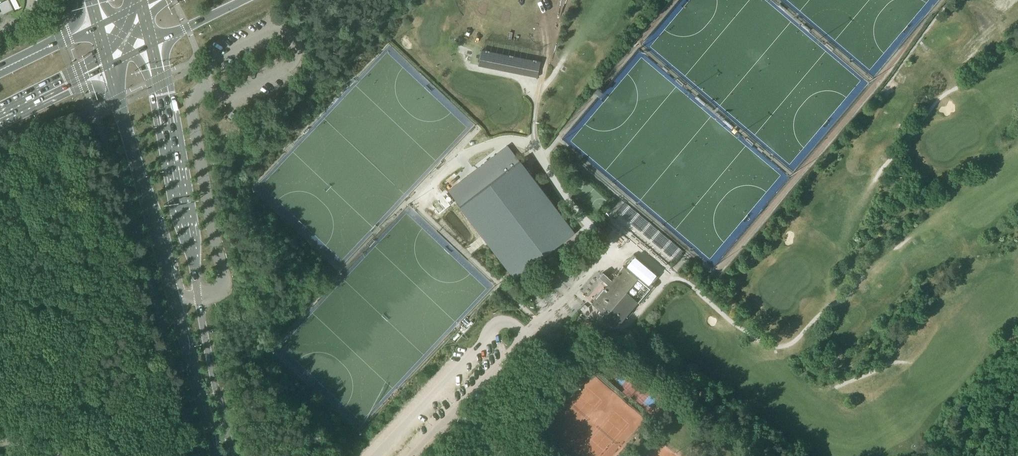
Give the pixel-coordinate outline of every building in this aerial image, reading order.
[(3,14),(13,9),(8,0),(7,0),(0,3),(0,9),(3,14)] [(520,67),(519,74),(537,77),(539,71),(520,67)] [(512,166),(497,146),(479,160),(489,172),(480,179),(454,199),(460,206),(516,278),(574,232),(519,161),(512,166)] [(612,229),(608,226),(603,232),(607,235),(612,229)] [(592,303),(595,306),(606,315),(617,325),(623,318),(626,321),(633,312),(630,310),(660,276),(634,254),(627,262),(624,266),(612,280),(608,276),(605,274),(603,272),(600,276),(599,277),(599,278),(603,281),(604,282),(607,285),(592,303)]
